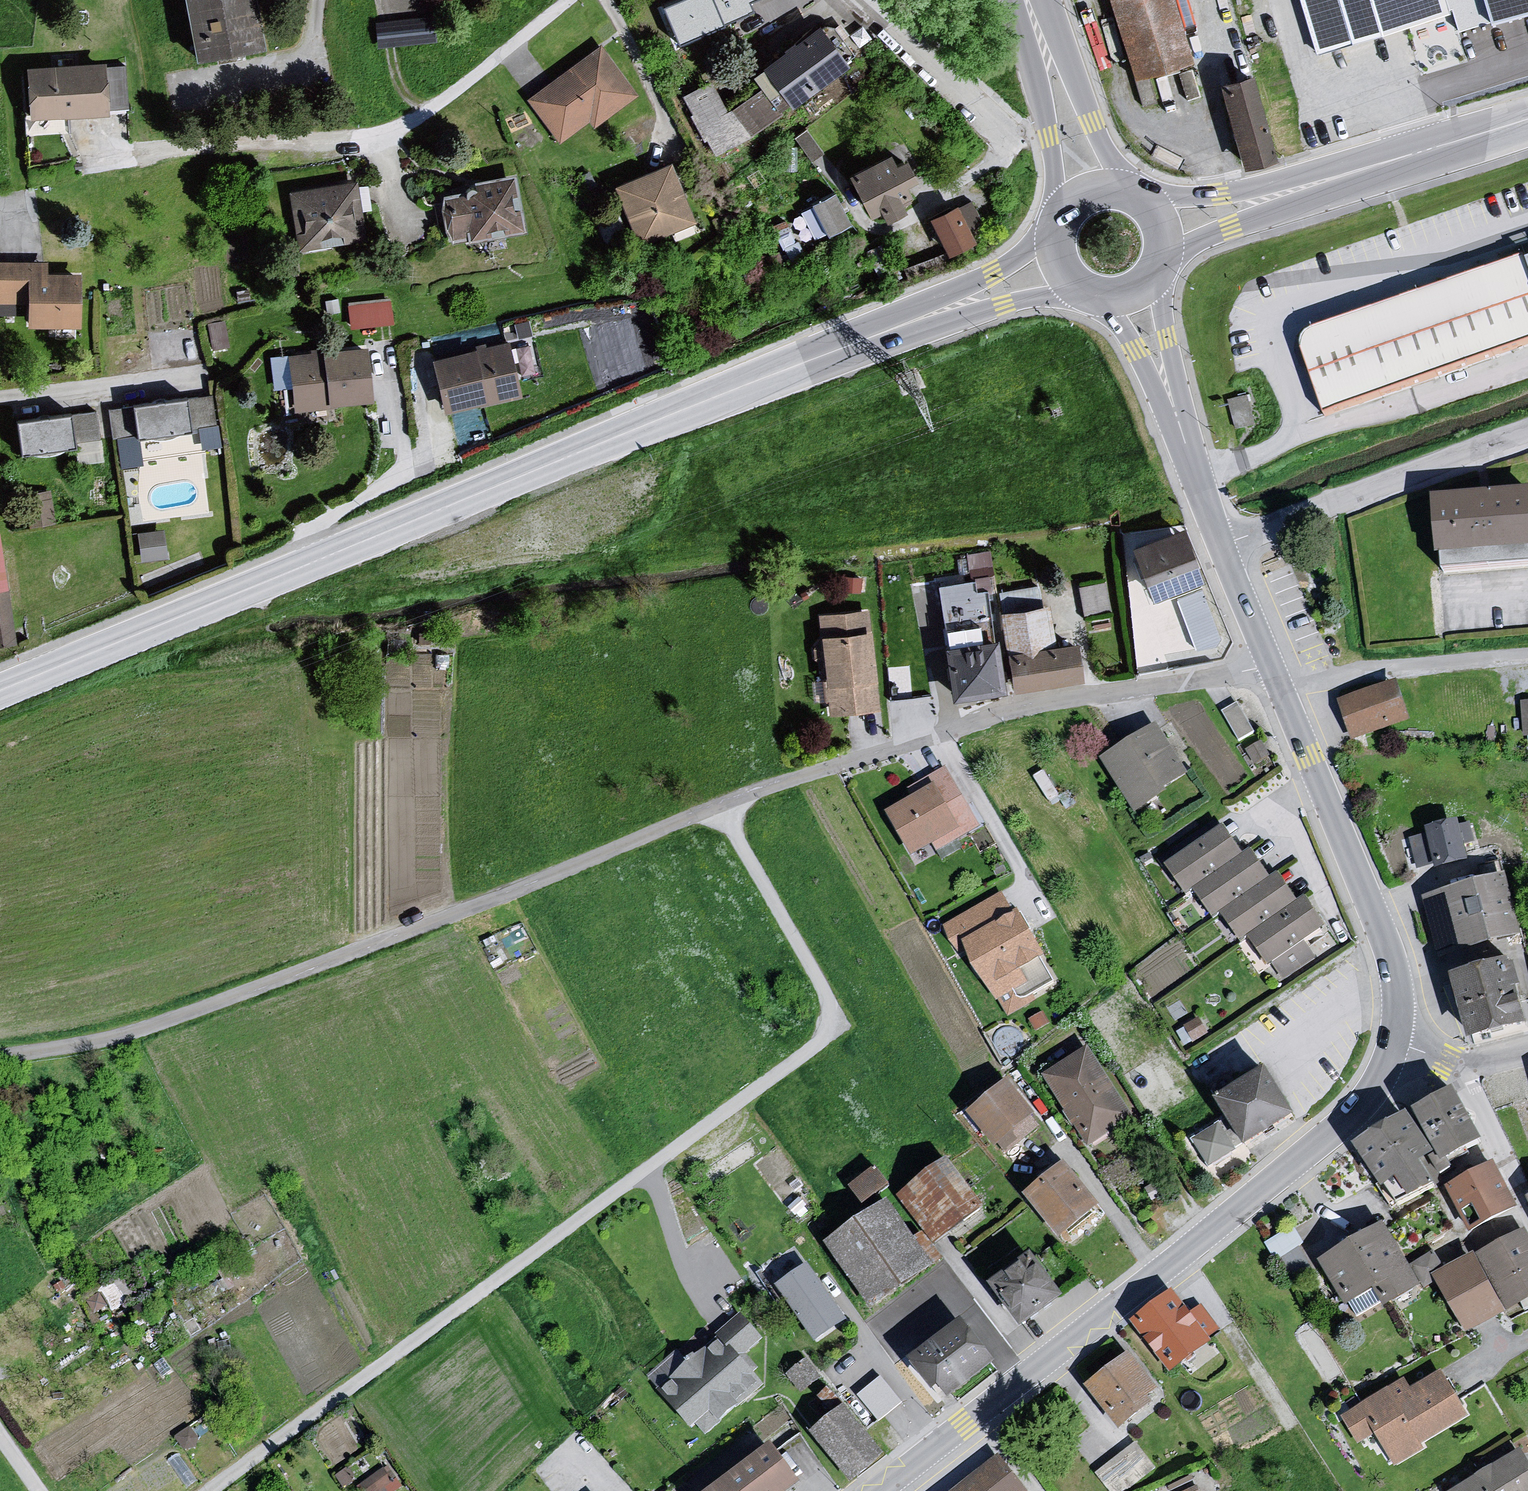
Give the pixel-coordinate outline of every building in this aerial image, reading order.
[(193,56),(262,43),(254,0),(182,0),(193,56)] [(666,8),(681,44),(753,13),(749,3),(756,0),(684,0),(666,8)] [(1132,84),(1192,66),(1174,0),(1106,0),(1132,84)] [(1317,59),(1457,16),(1452,0),(1299,0),(1317,59)] [(1493,26),(1527,15),(1527,0),(1485,0),(1493,26)] [(435,21),(375,27),(377,53),(437,45),(435,21)] [(814,30),(759,72),(787,111),(844,71),(814,30)] [(598,51),(527,105),(561,150),(587,127),(594,134),(637,99),(598,51)] [(103,61),(26,66),(29,118),(106,113),(103,61)] [(1247,79),(1214,87),(1242,172),(1274,163),(1247,79)] [(711,86),(681,101),(715,161),(779,121),(757,94),(726,117),(711,86)] [(887,158),(843,180),(865,222),(873,222),(882,226),(904,219),(901,211),(909,208),(900,192),(911,185),(901,166),(891,169),(887,158)] [(670,169),(613,191),(638,252),(694,227),(670,169)] [(517,181),(441,201),(438,213),(442,235),(449,245),(524,238),(517,181)] [(355,186),(286,196),(298,261),(361,243),(355,186)] [(851,226),(833,193),(811,205),(829,237),(851,226)] [(953,212),(926,224),(946,265),(973,255),(968,237),(981,231),(969,207),(953,212)] [(1325,412),(1527,344),(1527,270),(1526,264),(1524,258),(1313,330),(1305,335),(1302,344),(1325,412)] [(2,300),(30,301),(30,326),(77,327),(78,274),(43,273),(43,262),(0,262),(0,300),(2,300)] [(393,295),(348,297),(349,322),(393,321),(393,295)] [(513,342),(431,359),(442,412),(524,395),(513,342)] [(362,356),(290,362),(296,416),(369,409),(362,356)] [(1246,393),(1226,398),(1234,428),(1254,423),(1246,393)] [(220,447),(212,394),(112,408),(120,465),(139,463),(136,437),(147,435),(156,438),(165,438),(175,436),(183,430),(189,430),(197,428),(200,450),(220,447)] [(96,408),(71,411),(75,442),(100,438),(96,408)] [(71,411),(17,420),(21,450),(28,449),(38,453),(50,454),(60,450),(65,445),(75,442),(71,411)] [(1433,496),(1437,555),(1527,549),(1527,489),(1433,496)] [(1121,541),(1138,678),(1223,669),(1234,648),(1182,526),(1121,541)] [(0,530),(0,645),(17,642),(0,530)] [(163,530),(138,533),(142,559),(166,556),(163,530)] [(1081,582),(1085,608),(1110,605),(1106,579),(1081,582)] [(1040,590),(996,595),(1010,694),(1076,688),(1073,648),(1051,649),(1040,590)] [(987,596),(937,600),(946,705),(999,696),(987,596)] [(868,608),(817,613),(827,714),(877,709),(868,608)] [(1397,681),(1339,701),(1353,741),(1411,722),(1397,681)] [(892,728),(934,724),(930,693),(889,697),(892,728)] [(1154,731),(1099,766),(1132,818),(1185,780),(1154,731)] [(980,827),(946,768),(909,789),(914,797),(887,812),(912,856),(933,844),(937,852),(980,827)] [(1426,835),(1410,839),(1418,869),(1435,865),(1436,869),(1469,862),(1464,844),(1475,842),(1470,822),(1460,824),(1459,820),(1425,829),(1426,835)] [(1222,833),(1163,873),(1185,900),(1188,898),(1242,862),(1222,833)] [(1242,862),(1188,898),(1213,926),(1217,923),(1267,885),(1247,859),(1242,862)] [(1267,885),(1217,923),(1241,952),(1247,947),(1298,909),(1274,881),(1267,885)] [(1504,884),(1422,903),(1438,961),(1519,941),(1504,884)] [(1014,913),(1001,892),(944,927),(961,954),(968,950),(1010,1018),(1037,1000),(1033,995),(1055,981),(1041,959),(1046,956),(1018,910),(1014,913)] [(1298,909),(1247,947),(1265,970),(1325,932),(1303,905),(1298,909)] [(1511,969),(1446,982),(1466,1046),(1524,1032),(1511,969)] [(1086,1054),(1042,1081),(1085,1152),(1130,1121),(1086,1054)] [(1263,1073),(1212,1103),(1241,1152),(1291,1120),(1263,1073)] [(1002,1088),(967,1119),(1002,1162),(1039,1134),(1002,1088)] [(1450,1094),(1404,1117),(1430,1160),(1422,1165),(1431,1187),(1448,1177),(1442,1166),(1478,1148),(1450,1094)] [(1404,1117),(1351,1150),(1390,1211),(1430,1192),(1418,1167),(1422,1165),(1430,1160),(1404,1117)] [(1220,1118),(1192,1134),(1209,1162),(1237,1146),(1220,1118)] [(875,1162),(850,1182),(865,1201),(891,1181),(875,1162)] [(946,1164),(896,1201),(926,1241),(932,1249),(981,1212),(946,1164)] [(1494,1167),(1444,1191),(1468,1238),(1515,1211),(1494,1167)] [(1023,1201),(1057,1244),(1098,1211),(1064,1168),(1023,1201)] [(888,1205),(822,1248),(871,1317),(899,1350),(924,1335),(899,1293),(943,1265),(932,1249),(926,1241),(915,1248),(888,1205)] [(1267,1239),(1275,1254),(1302,1239),(1295,1225),(1267,1239)] [(1384,1228),(1317,1265),(1357,1323),(1414,1290),(1384,1228)] [(1430,1280),(1466,1341),(1527,1306),(1527,1243),(1521,1232),(1430,1280)] [(1030,1259),(986,1290),(1019,1334),(1057,1302),(1030,1259)] [(813,1272),(772,1304),(814,1352),(852,1323),(813,1272)] [(1172,1298),(1128,1329),(1169,1378),(1221,1332),(1201,1311),(1189,1316),(1172,1298)] [(997,1364),(962,1319),(908,1361),(933,1392),(940,1387),(950,1400),(997,1364)] [(657,1397),(690,1434),(697,1428),(708,1442),(766,1389),(742,1364),(763,1345),(742,1321),(657,1397)] [(1126,1359),(1083,1392),(1119,1433),(1157,1397),(1126,1359)] [(805,1364),(787,1380),(804,1399),(812,1392),(818,1399),(822,1395),(827,1392),(805,1364)] [(882,1372),(858,1389),(878,1416),(902,1399),(882,1372)] [(1401,1380),(1339,1419),(1359,1449),(1372,1440),(1391,1473),(1468,1421),(1438,1374),(1411,1392),(1401,1380)] [(837,1413),(841,1409),(827,1392),(822,1395),(837,1413)] [(844,1410),(808,1440),(848,1487),(885,1460),(844,1410)] [(1112,1490),(1120,1490),(1156,1466),(1138,1439),(1096,1467),(1112,1490)] [(716,1490),(795,1490),(797,1490),(767,1450),(716,1490)] [(1458,1490),(1527,1490),(1527,1470),(1518,1455),(1458,1490)] [(956,1490),(1024,1490),(995,1461),(956,1490)]
